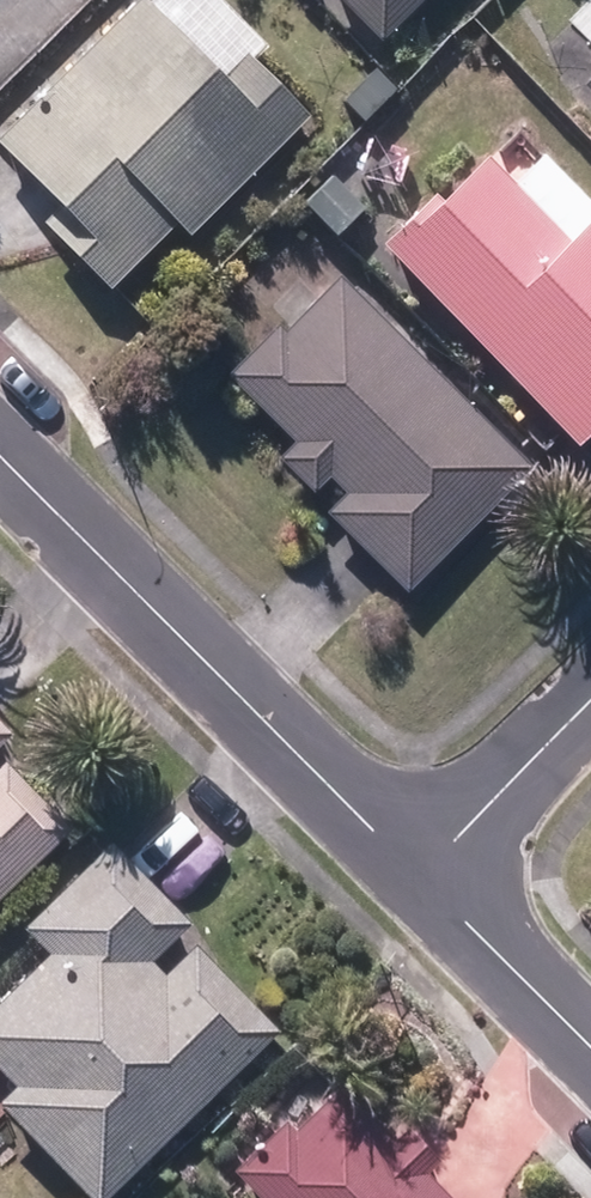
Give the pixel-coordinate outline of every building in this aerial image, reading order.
[(371,44),(417,0),(328,0),(371,44)] [(96,294),(161,229),(174,242),(294,125),(232,62),(206,87),(131,9),(0,135),(0,163),(13,176),(51,215),(35,231),(96,294)] [(590,112),(590,76),(573,94),(590,112)] [(565,451),(590,426),(590,217),(586,221),(530,162),(499,193),(472,166),(377,256),(565,451)] [(308,208),(340,242),(367,214),(334,181),(308,208)] [(354,555),(391,592),(511,472),(324,283),(269,337),(263,331),(216,377),(284,445),(265,464),(298,497),(316,478),(335,497),(316,516),(354,555)] [(59,834),(0,774),(0,892),(59,834)] [(71,1197),(103,1197),(263,1038),(182,955),(152,985),(136,971),(176,930),(136,890),(97,849),(12,935),(37,960),(0,997),(0,1086),(6,1092),(0,1098),(0,1128),(71,1197)] [(422,1176),(437,1162),(407,1132),(394,1144),(342,1092),(295,1139),(285,1128),(237,1173),(261,1197),(443,1197),(422,1176)]
